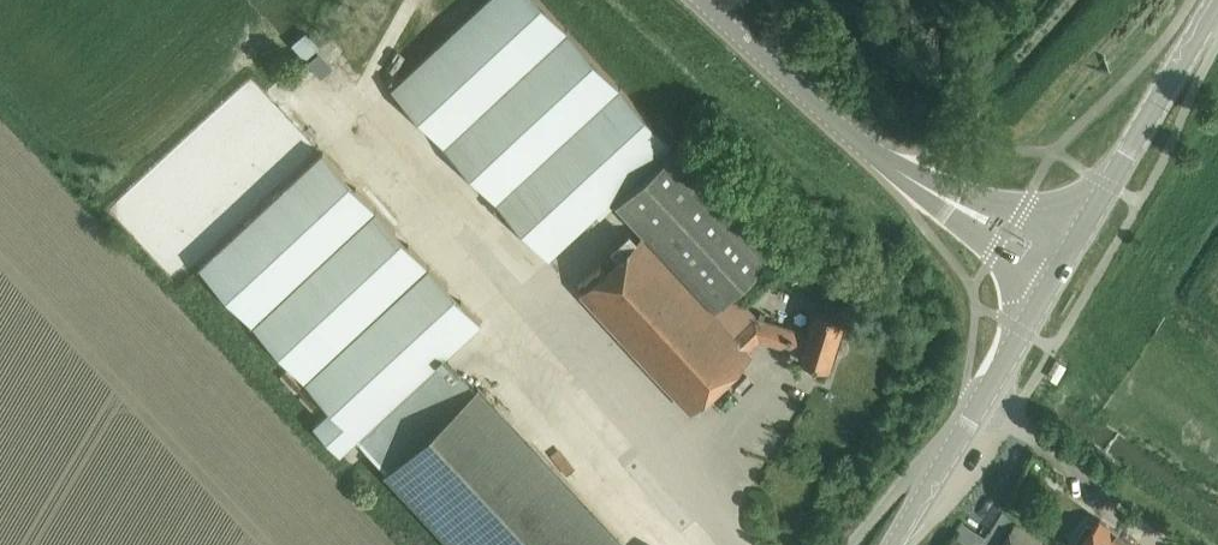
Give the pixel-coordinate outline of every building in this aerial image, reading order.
[(539,0),(484,0),(390,86),(546,256),(609,199),(642,234),(580,291),(689,410),(751,352),(747,348),(758,337),(800,350),(798,358),(828,367),(844,317),(813,307),(806,332),(753,316),(734,334),(711,309),(772,253),(670,142),(677,136),(660,117),(653,123),(539,0)] [(259,129),(282,152),(293,141),(270,118),(259,129)] [(311,422),(338,450),(479,320),(321,150),(197,264),(329,406),(311,422)] [(475,385),(385,468),(456,544),(624,544),(475,385)] [(1098,517),(1094,524),(1086,523),(1075,538),(1079,544),(1078,544),(1136,544),(1118,531),(1098,517)]
